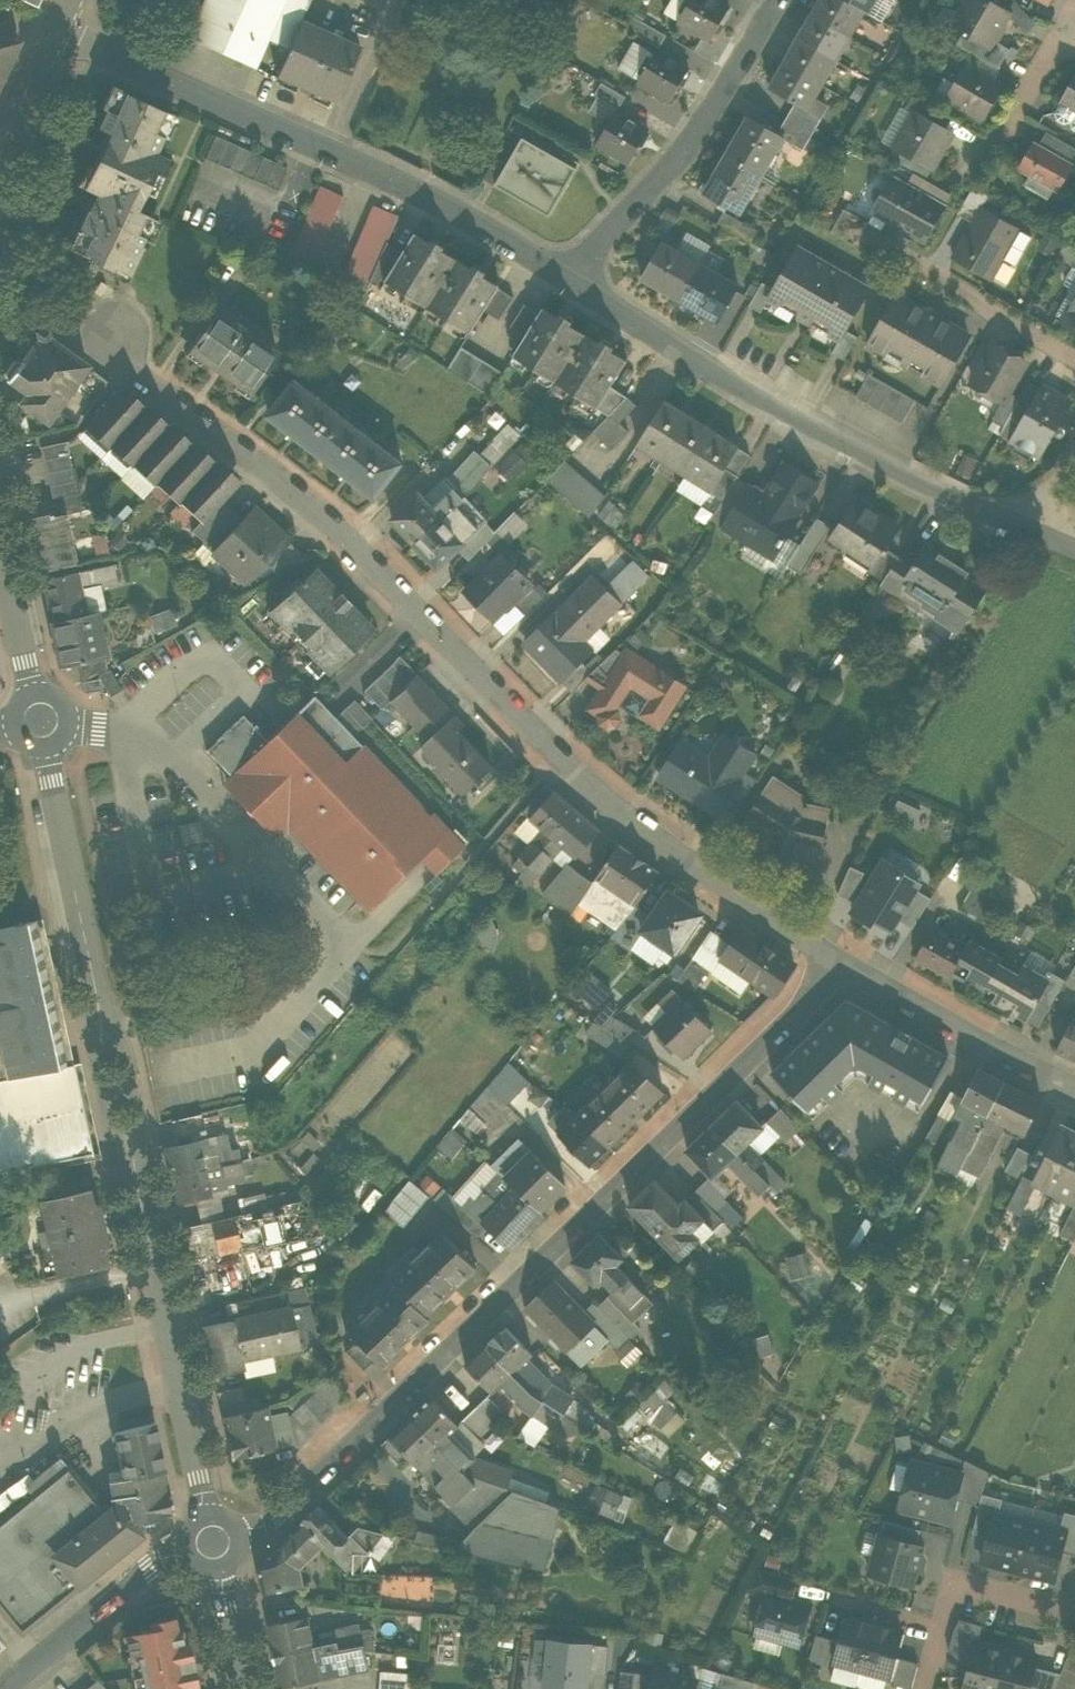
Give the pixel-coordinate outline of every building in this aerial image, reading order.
[(189,39),(255,67),(267,39),(284,0),(206,0),(189,39)] [(267,39),(289,48),(300,21),(309,0),(284,0),(267,39)] [(586,2),(603,11),(609,0),(587,0),(586,2)] [(665,13),(678,21),(690,0),(672,0),(665,13)] [(711,40),(721,23),(720,22),(729,7),(717,0),(690,0),(678,21),(678,22),(711,40)] [(814,14),(850,35),(864,10),(846,0),(822,0),(814,14)] [(864,10),(868,13),(875,0),(846,0),(864,10)] [(962,33),(980,43),(990,49),(994,42),(1009,15),(982,0),(965,0),(950,26),(962,33)] [(814,14),(799,39),(836,60),(850,35),(814,14)] [(659,48),(666,35),(634,17),(627,29),(659,48)] [(276,77),(335,103),(359,46),(300,21),(289,48),(276,77)] [(973,54),(980,43),(962,33),(955,44),(960,47),(973,54)] [(17,48),(13,40),(0,37),(0,84),(17,48)] [(799,39),(785,63),(822,84),(836,60),(799,39)] [(620,69),(639,80),(654,53),(635,42),(620,69)] [(980,43),(973,54),(998,68),(1008,50),(994,42),(990,49),(980,43)] [(1001,70),(998,68),(973,54),(960,47),(954,58),(967,65),(994,81),(1001,70)] [(656,50),(654,53),(639,80),(638,83),(670,102),(680,84),(679,83),(688,68),(657,51),(656,50)] [(807,110),(807,109),(814,97),(822,84),(785,63),(770,89),(795,103),(807,110)] [(945,102),(980,123),(1002,86),(994,81),(967,65),(945,102)] [(1061,105),(1074,113),(1074,79),(1061,105)] [(594,95),(618,109),(625,97),(601,83),(594,95)] [(110,268),(129,276),(143,247),(139,245),(151,220),(153,221),(155,218),(135,208),(151,172),(158,175),(165,158),(152,152),(160,135),(155,133),(166,112),(115,88),(105,109),(102,108),(94,126),(105,131),(90,166),(93,168),(84,188),(93,193),(78,227),(73,225),(59,256),(86,268),(89,261),(109,270),(110,268)] [(912,112),(936,127),(944,114),(912,96),(903,111),(910,115),(912,112)] [(826,104),(814,97),(807,109),(821,117),(827,107),(826,104)] [(795,103),(786,118),(813,133),(822,118),(821,117),(807,109),(807,110),(795,103)] [(1061,105),(1056,113),(1058,120),(1064,123),(1071,122),(1073,129),(1074,130),(1074,113),(1061,105)] [(597,144),(630,163),(640,145),(639,145),(647,129),(616,111),(597,144)] [(892,149),(932,172),(952,136),(936,127),(912,112),(910,115),(902,129),(909,133),(900,148),(894,145),(892,149)] [(750,117),(728,156),(762,176),(783,139),(784,137),(778,133),(750,117)] [(803,151),(813,133),(786,118),(778,133),(784,137),(783,139),(803,151)] [(909,133),(902,129),(894,145),(900,148),(909,133)] [(208,158),(220,164),(231,140),(219,134),(208,158)] [(1073,164),(1074,160),(1074,148),(1052,135),(1045,148),(1073,164)] [(497,186),(549,216),(576,169),(523,139),(508,165),(496,186),(497,186)] [(220,164),(232,169),(243,145),(231,140),(220,164)] [(1016,170),(1056,193),(1073,164),(1045,148),(1033,141),(1016,170)] [(232,169),(244,175),(255,151),(243,145),(232,169)] [(244,175),(256,180),(267,156),(255,151),(244,175)] [(256,180),(268,186),(279,162),(267,156),(256,180)] [(740,215),(762,176),(728,156),(705,195),(740,215)] [(484,179),(497,187),(497,186),(496,186),(508,165),(494,157),(484,179)] [(268,186),(280,191),(291,167),(279,162),(268,186)] [(914,174),(907,185),(944,206),(950,194),(914,174)] [(875,206),(890,214),(907,185),(892,177),(875,206)] [(944,206),(907,185),(890,214),(887,220),(926,242),(946,207),(944,206)] [(298,267),(312,272),(344,198),(319,186),(285,263),(298,267)] [(343,282),(367,290),(370,282),(388,242),(399,216),(376,206),(343,282)] [(872,211),(887,220),(890,214),(875,206),(872,211)] [(991,280),(1003,258),(1004,258),(998,255),(1013,228),(1019,231),(1019,230),(982,209),(981,208),(973,223),(953,258),(991,280)] [(832,232),(855,245),(868,223),(845,210),(832,232)] [(752,242),(758,231),(737,219),(731,230),(752,242)] [(1031,237),(1019,230),(1019,231),(1013,228),(998,255),(1004,258),(1003,258),(1015,266),(1031,237)] [(385,281),(427,307),(457,259),(443,251),(446,246),(446,244),(440,241),(438,243),(433,240),(432,240),(430,243),(415,233),(403,252),(389,274),(385,281)] [(370,282),(377,286),(381,278),(385,272),(389,274),(403,252),(388,242),(370,282)] [(642,278),(680,300),(700,265),(662,243),(642,278)] [(830,336),(839,341),(845,330),(870,287),(798,246),(774,289),(768,299),(779,305),(783,299),(802,310),(798,316),(810,324),(814,318),(834,330),(830,336)] [(472,268),(457,259),(427,307),(470,334),(484,310),(498,288),(499,286),(484,276),(486,274),(486,272),(481,269),(482,267),(476,263),(474,264),(472,268)] [(740,288),(700,265),(680,300),(720,323),(740,288)] [(385,272),(381,278),(385,281),(389,274),(385,272)] [(749,304),(761,311),(768,299),(774,289),(762,282),(749,304)] [(484,310),(499,320),(513,297),(498,288),(484,310)] [(925,371),(943,381),(969,336),(939,319),(940,317),(928,310),(927,312),(897,295),(870,343),(888,352),(889,352),(891,346),(909,355),(907,359),(904,358),(903,359),(903,360),(910,364),(910,363),(911,361),(908,360),(910,356),(928,365),(925,371)] [(783,299),(779,305),(798,316),(802,310),(783,299)] [(1074,327),(1074,302),(1064,321),(1074,327)] [(512,329),(525,337),(539,314),(526,306),(512,329)] [(929,307),(928,310),(940,317),(942,314),(929,307)] [(513,356),(555,382),(585,334),(572,326),(575,321),(568,316),(566,319),(561,316),(560,318),(543,308),(539,314),(525,337),(513,356)] [(188,351),(251,393),(277,354),(215,312),(188,351)] [(810,324),(830,336),(834,330),(814,318),(810,324)] [(18,402),(45,423),(88,365),(49,336),(47,330),(36,333),(37,339),(20,362),(18,360),(14,360),(4,373),(5,374),(4,375),(5,377),(8,379),(7,381),(24,394),(18,402)] [(832,352),(844,359),(858,336),(845,330),(839,341),(832,352)] [(601,344),(585,334),(555,382),(599,409),(613,387),(629,362),(614,352),(616,350),(609,346),(611,343),(604,339),(601,344)] [(974,384),(1004,401),(1010,391),(1027,362),(996,344),(974,384)] [(447,368),(468,382),(482,359),(461,346),(447,368)] [(889,352),(903,359),(904,358),(907,359),(909,355),(891,346),(889,352)] [(910,363),(925,371),(928,365),(910,356),(908,360),(911,361),(910,363)] [(493,366),(482,359),(468,382),(479,389),(493,366)] [(479,389),(491,397),(506,375),(493,366),(479,389)] [(854,396),(866,403),(879,380),(868,373),(854,396)] [(889,385),(879,380),(866,403),(876,409),(889,385)] [(268,415),(323,457),(349,422),(295,381),(268,415)] [(1030,382),(1021,397),(1010,417),(1021,424),(1041,389),(1030,382)] [(900,392),(889,385),(876,409),(887,415),(900,392)] [(599,409),(609,415),(627,396),(613,387),(599,409)] [(1011,441),(1039,457),(1071,401),(1055,392),(1054,393),(1042,387),(1041,389),(1021,424),(1011,441)] [(112,444),(114,442),(143,410),(120,389),(89,423),(112,444)] [(1004,426),(1010,417),(1021,397),(1010,391),(1004,401),(994,420),(1004,426)] [(912,398),(900,392),(887,415),(898,421),(912,398)] [(593,432),(612,450),(629,432),(621,423),(637,406),(627,396),(609,415),(593,432)] [(642,439),(667,455),(691,417),(665,401),(642,439)] [(136,462),(138,460),(167,428),(145,408),(143,410),(114,442),(136,462)] [(667,455),(691,470),(714,432),(691,417),(667,455)] [(403,463),(349,422),(323,457),(376,498),(403,463)] [(99,458),(112,444),(89,423),(76,437),(99,458)] [(491,441),(494,443),(498,448),(509,436),(516,443),(522,437),(508,423),(491,441)] [(160,480),(161,478),(190,447),(168,427),(167,428),(138,460),(160,480)] [(740,448),(714,432),(691,470),(717,485),(739,449),(740,448)] [(448,476),(466,494),(493,467),(516,443),(509,436),(498,448),(494,443),(482,456),(475,449),(448,476)] [(667,455),(642,439),(638,445),(663,461),(667,455)] [(121,477),(136,462),(114,442),(112,444),(99,458),(121,477)] [(40,448),(43,462),(69,456),(67,447),(66,443),(40,448)] [(183,499),(185,497),(213,466),(192,445),(190,447),(161,478),(183,499)] [(713,492),(723,498),(737,476),(750,455),(739,449),(717,485),(713,492)] [(518,474),(530,464),(517,451),(505,461),(518,474)] [(667,455),(663,461),(687,476),(691,470),(667,455)] [(72,468),(69,456),(43,462),(46,474),(72,468)] [(136,462),(121,477),(119,479),(142,499),(160,480),(138,460),(136,462)] [(511,480),(518,474),(505,461),(498,467),(511,480)] [(547,479),(590,517),(607,498),(565,461),(547,479)] [(786,463),(779,473),(811,492),(817,482),(786,463)] [(215,464),(213,466),(185,497),(205,516),(206,517),(221,501),(237,484),(215,464)] [(75,481),(72,468),(46,474),(49,486),(75,481)] [(691,470),(687,476),(711,490),(713,492),(717,485),(691,470)] [(782,538),(811,492),(779,473),(766,495),(753,488),(754,486),(752,485),(752,486),(737,510),(731,519),(724,530),(726,531),(727,530),(749,544),(771,557),(779,544),(781,545),(784,540),(782,538)] [(466,494),(448,476),(447,475),(423,497),(435,510),(447,498),(456,490),(463,498),(465,495),(466,494)] [(711,490),(687,476),(678,490),(701,505),(711,490)] [(739,477),(737,476),(723,498),(722,501),(737,510),(752,486),(738,478),(739,477)] [(77,493),(75,481),(49,486),(51,499),(77,493)] [(456,490),(447,498),(455,506),(456,505),(463,498),(456,490)] [(80,506),(77,493),(51,499),(54,512),(56,511),(80,506)] [(392,520),(415,544),(442,518),(435,510),(423,497),(420,494),(392,520)] [(479,529),(486,522),(488,520),(465,495),(463,498),(456,505),(479,529)] [(442,518),(455,506),(447,498),(435,510),(442,518)] [(625,517),(616,504),(610,500),(598,516),(615,530),(625,517)] [(870,571),(871,572),(887,547),(900,528),(856,500),(831,539),(874,566),(870,571)] [(192,531),(204,542),(225,518),(232,511),(221,501),(206,517),(205,516),(192,531)] [(737,510),(722,501),(716,510),(731,519),(737,510)] [(107,526),(112,531),(132,510),(127,505),(107,526)] [(479,529),(456,505),(455,506),(442,518),(466,542),(479,529)] [(64,515),(65,520),(82,517),(81,511),(80,506),(56,511),(57,516),(64,515)] [(211,554),(240,580),(259,560),(266,566),(287,543),(290,540),(254,508),(242,520),(235,528),(211,554)] [(242,520),(232,511),(225,518),(235,528),(242,520)] [(516,512),(496,532),(509,545),(529,525),(516,512)] [(29,522),(40,572),(75,565),(71,548),(65,520),(64,515),(57,516),(51,518),(51,516),(49,516),(49,515),(28,519),(29,522)] [(235,528),(225,518),(204,542),(201,544),(211,554),(235,528)] [(466,542),(442,518),(415,544),(438,568),(458,549),(466,542)] [(787,566),(803,576),(832,527),(817,518),(800,544),(787,566)] [(486,522),(479,529),(466,542),(458,549),(468,561),(496,532),(486,522)] [(97,559),(109,556),(104,534),(91,537),(97,559)] [(787,566),(800,544),(789,537),(786,541),(767,573),(778,580),(787,566)] [(771,557),(749,544),(742,558),(767,573),(786,541),(784,540),(781,545),(779,544),(771,557)] [(266,566),(276,575),(305,559),(287,543),(266,566)] [(907,582),(920,591),(945,607),(965,576),(968,572),(942,556),(944,553),(929,544),(912,570),(905,581),(907,582)] [(71,548),(75,565),(89,562),(85,545),(71,548)] [(871,572),(884,580),(897,560),(900,555),(887,547),(871,572)] [(465,591),(494,619),(525,587),(513,575),(517,571),(501,555),(465,591)] [(634,559),(604,587),(621,604),(650,576),(634,559)] [(912,570),(897,560),(884,580),(881,584),(898,595),(907,582),(905,581),(912,570)] [(78,572),(82,590),(100,586),(117,582),(114,570),(112,571),(110,565),(78,572)] [(306,649),(328,672),(329,671),(328,670),(340,658),(342,660),(343,659),(343,658),(360,642),(360,643),(361,642),(359,640),(370,630),(371,629),(348,605),(349,603),(339,593),(338,594),(314,570),(313,571),(314,572),(304,582),(302,580),(301,581),(284,597),(283,598),(284,600),(272,612),(271,611),(270,612),(292,634),(293,632),(308,648),(306,649)] [(530,583),(517,571),(513,575),(525,587),(530,583)] [(42,580),(51,621),(87,614),(82,590),(78,572),(42,580)] [(985,589),(965,576),(945,607),(920,591),(918,593),(927,599),(921,609),(938,620),(939,617),(959,630),(985,589)] [(558,615),(586,643),(602,628),(623,607),(621,604),(604,587),(596,578),(558,615)] [(106,610),(100,586),(82,590),(87,614),(94,612),(106,610)] [(515,605),(525,615),(543,598),(534,587),(515,605)] [(58,654),(67,653),(70,665),(78,663),(83,662),(83,661),(104,657),(104,656),(94,612),(87,614),(51,621),(58,654)] [(543,665),(561,683),(582,662),(593,651),(586,643),(558,615),(557,613),(527,643),(546,662),(543,665)] [(641,627),(627,641),(637,651),(651,637),(641,627)] [(586,643),(593,651),(596,653),(612,638),(602,628),(586,643)] [(839,651),(853,660),(862,646),(861,646),(866,638),(853,629),(839,651)] [(597,667),(608,679),(616,667),(620,669),(628,657),(616,649),(597,667)] [(61,667),(70,665),(67,653),(58,654),(61,667)] [(601,723),(607,727),(615,726),(619,719),(618,711),(617,711),(620,706),(637,717),(639,714),(659,726),(685,686),(665,673),(661,679),(645,668),(646,667),(644,660),(635,654),(629,656),(628,657),(620,669),(616,667),(608,679),(602,689),(589,709),(599,715),(599,716),(601,723)] [(381,709),(390,701),(417,676),(418,674),(400,655),(363,690),(381,709)] [(78,663),(82,681),(106,668),(104,657),(83,661),(83,662),(78,663)] [(665,673),(644,660),(646,667),(645,668),(661,679),(665,673)] [(561,683),(570,693),(586,677),(591,672),(582,662),(561,683)] [(597,667),(591,672),(586,677),(602,689),(608,679),(597,667)] [(98,675),(110,697),(122,690),(109,668),(98,675)] [(428,688),(417,676),(390,701),(402,713),(428,688)] [(82,681),(84,693),(101,690),(99,678),(82,681)] [(449,777),(465,794),(492,768),(458,732),(464,726),(428,688),(402,713),(428,741),(421,747),(437,764),(435,766),(447,779),(449,777)] [(314,696),(267,741),(230,776),(247,794),(252,789),(287,825),(368,910),(421,859),(443,839),(458,854),(466,846),(435,813),(430,818),(314,696)] [(335,717),(353,735),(371,718),(354,699),(335,717)] [(206,750),(230,776),(267,741),(242,715),(206,750)] [(709,802),(721,810),(723,806),(745,772),(756,754),(737,742),(720,768),(680,743),(659,776),(696,799),(709,802)] [(723,806),(735,814),(757,780),(745,772),(723,806)] [(247,794),(230,776),(222,784),(274,838),(287,825),(252,789),(247,794)] [(776,861),(792,864),(794,855),(797,856),(813,860),(817,860),(817,857),(818,857),(829,810),(798,803),(800,800),(802,797),(799,795),(778,780),(778,781),(775,779),(773,782),(772,781),(741,829),(741,830),(739,833),(742,834),(742,835),(764,849),(767,851),(769,848),(772,844),(779,849),(776,861)] [(528,817),(531,820),(554,793),(546,785),(522,812),(528,817)] [(542,829),(553,838),(576,811),(554,793),(531,820),(542,829)] [(920,809),(899,799),(892,813),(914,823),(920,809)] [(598,830),(576,811),(553,838),(543,850),(553,858),(554,857),(563,847),(574,856),(575,856),(598,830)] [(531,820),(528,817),(514,832),(529,845),(533,840),(542,829),(531,820)] [(199,820),(177,825),(182,846),(203,842),(199,820)] [(542,829),(533,840),(543,850),(553,838),(542,829)] [(458,854),(443,839),(421,859),(436,875),(458,854)] [(529,864),(530,865),(543,850),(533,840),(529,845),(519,856),(529,864)] [(619,844),(596,878),(636,905),(659,872),(619,844)] [(563,847),(554,857),(565,866),(568,863),(574,856),(563,847)] [(892,847),(884,860),(903,871),(902,874),(919,884),(928,869),(892,847)] [(553,858),(543,850),(530,865),(539,874),(553,858)] [(513,864),(522,872),(529,864),(519,856),(513,864)] [(884,860),(852,912),(871,924),(873,920),(890,930),(897,919),(916,889),(919,884),(902,874),(903,871),(884,860)] [(552,901),(578,871),(568,863),(565,866),(542,893),(552,901)] [(530,865),(529,864),(522,872),(519,875),(530,884),(539,874),(530,865)] [(838,894),(852,901),(865,872),(851,866),(838,894)] [(552,901),(571,915),(582,900),(581,899),(593,882),(578,871),(552,901)] [(619,926),(636,905),(596,878),(593,882),(581,899),(582,900),(619,926)] [(960,908),(982,921),(996,898),(974,885),(960,908)] [(931,898),(916,889),(897,919),(912,928),(931,898)] [(667,893),(652,916),(642,930),(643,931),(651,936),(648,940),(663,950),(666,946),(675,953),(700,916),(689,908),(690,906),(680,899),(678,901),(667,893)] [(636,905),(619,926),(611,936),(630,950),(631,949),(643,931),(642,930),(652,916),(636,905)] [(496,926),(491,919),(476,936),(492,953),(496,947),(498,940),(498,933),(496,926)] [(1016,934),(1028,941),(1035,929),(1023,922),(1016,934)] [(751,979),(774,994),(795,964),(743,928),(722,958),(751,979)] [(952,972),(957,965),(966,948),(965,947),(964,949),(932,931),(933,929),(931,929),(930,930),(915,957),(914,958),(916,959),(916,958),(949,976),(948,977),(949,978),(950,977),(952,972)] [(643,931),(631,949),(653,965),(658,958),(667,964),(675,953),(666,946),(663,950),(648,940),(651,936),(643,931)] [(693,958),(709,969),(728,942),(712,931),(693,958)] [(63,1067),(37,946),(18,935),(0,939),(0,1080),(63,1067)] [(969,941),(966,948),(957,965),(964,969),(960,977),(984,991),(988,985),(986,984),(998,964),(999,965),(1002,959),(969,941)] [(1031,951),(1023,966),(1048,980),(1052,972),(1056,966),(1031,951)] [(677,981),(694,991),(709,969),(693,958),(677,981)] [(751,979),(722,958),(711,974),(741,994),(751,979)] [(1017,975),(999,965),(998,964),(986,984),(988,985),(998,991),(993,1000),(1027,1020),(1038,1002),(1049,981),(1048,980),(1023,966),(1017,975)] [(952,972),(960,977),(964,969),(957,965),(952,972)] [(580,995),(595,977),(584,968),(569,985),(580,995)] [(1049,1008),(1065,980),(1052,972),(1048,980),(1049,981),(1038,1002),(1049,1008)] [(612,991),(595,977),(580,995),(597,1009),(612,991)] [(657,1002),(667,1013),(683,999),(673,988),(657,1002)] [(653,1026),(681,1056),(711,1029),(683,999),(667,1013),(653,1026)] [(611,1001),(596,1019),(603,1025),(619,1007),(611,1001)] [(667,1013),(657,1002),(643,1015),(653,1026),(667,1013)] [(794,1096),(814,1118),(856,1076),(858,1076),(919,1111),(949,1059),(934,1050),(931,1056),(866,1019),(869,1013),(861,1009),(847,1002),(837,1012),(836,1012),(830,1018),(834,1023),(795,1062),(790,1057),(772,1075),(790,1093),(790,1094),(793,1097),(794,1096)] [(1049,1008),(1038,1002),(1027,1020),(1039,1026),(1049,1008)] [(934,1050),(869,1013),(866,1019),(931,1056),(934,1050)] [(603,1025),(602,1027),(628,1043),(636,1029),(614,1016),(603,1025)] [(1074,1059),(1074,1018),(1073,1017),(1057,1051),(1074,1059)] [(830,1018),(790,1057),(795,1062),(834,1023),(830,1018)] [(621,1055),(628,1043),(602,1027),(594,1022),(587,1034),(621,1055)] [(633,1060),(579,1114),(609,1145),(664,1090),(633,1060)] [(508,1061),(498,1072),(518,1092),(529,1081),(508,1061)] [(49,1163),(48,1159),(68,1155),(69,1158),(93,1153),(74,1064),(63,1067),(0,1080),(0,1173),(49,1163)] [(982,1126),(988,1114),(1003,1082),(978,1068),(963,1097),(962,1101),(963,1101),(956,1115),(964,1119),(953,1140),(952,1140),(937,1168),(944,1172),(946,1168),(957,1175),(970,1151),(982,1126)] [(506,1105),(518,1092),(498,1072),(487,1086),(506,1105)] [(1042,1101),(1003,1082),(988,1114),(1026,1133),(1042,1101)] [(507,1107),(506,1105),(487,1086),(469,1107),(486,1122),(485,1124),(488,1128),(507,1107)] [(962,1101),(963,1097),(952,1090),(939,1114),(951,1120),(953,1121),(956,1115),(963,1101),(962,1101)] [(712,1126),(755,1170),(764,1161),(760,1156),(747,1143),(763,1128),(761,1126),(738,1101),(712,1126)] [(548,1124),(559,1134),(579,1114),(566,1106),(548,1124)] [(467,1145),(485,1124),(486,1122),(469,1107),(450,1131),(462,1141),(467,1145)] [(780,1136),(786,1141),(800,1127),(781,1107),(766,1121),(780,1136)] [(589,1164),(609,1145),(579,1114),(559,1134),(589,1164)] [(925,1137),(939,1144),(951,1120),(939,1114),(925,1137)] [(780,1136),(766,1121),(761,1126),(763,1128),(747,1143),(760,1156),(780,1136)] [(728,1162),(745,1179),(755,1170),(712,1126),(687,1150),(713,1176),(728,1162)] [(970,1151),(972,1152),(986,1159),(998,1134),(982,1126),(970,1151)] [(1056,1193),(1074,1155),(1074,1133),(1062,1126),(1035,1182),(1056,1193)] [(321,1145),(307,1131),(300,1138),(313,1152),(321,1145)] [(435,1148),(447,1158),(462,1141),(450,1131),(435,1148)] [(491,1167),(500,1175),(514,1187),(541,1211),(565,1185),(520,1139),(491,1167)] [(164,1148),(170,1176),(205,1168),(199,1140),(164,1148)] [(1009,1173),(1020,1179),(1033,1155),(1022,1149),(1009,1173)] [(304,1175),(319,1159),(312,1152),(297,1168),(304,1175)] [(963,1168),(969,1172),(978,1176),(986,1159),(972,1152),(963,1168)] [(1056,1193),(1074,1202),(1074,1155),(1056,1193)] [(240,1161),(205,1168),(210,1192),(217,1191),(226,1189),(225,1185),(244,1181),(240,1161)] [(484,1191),(498,1204),(499,1203),(485,1191),(500,1175),(491,1167),(485,1161),(469,1178),(484,1191)] [(779,1176),(764,1161),(755,1170),(769,1185),(779,1176)] [(211,1196),(210,1192),(205,1168),(170,1176),(176,1204),(194,1200),(211,1196)] [(769,1185),(755,1170),(745,1179),(759,1194),(769,1185)] [(976,1181),(978,1176),(969,1172),(966,1177),(976,1181)] [(441,1186),(427,1174),(419,1183),(433,1196),(441,1186)] [(485,1191),(499,1203),(514,1187),(500,1175),(485,1191)] [(469,1178),(454,1195),(464,1205),(471,1197),(475,1200),(484,1191),(469,1178)] [(385,1211),(404,1227),(429,1196),(410,1180),(385,1211)] [(685,1227),(686,1228),(694,1219),(680,1205),(656,1180),(630,1206),(656,1233),(674,1215),(685,1227)] [(695,1191),(714,1211),(726,1200),(707,1180),(695,1191)] [(1007,1208),(1021,1215),(1035,1187),(1021,1180),(1007,1208)] [(454,1195),(445,1187),(434,1199),(475,1236),(486,1224),(483,1221),(464,1205),(454,1195)] [(541,1211),(514,1187),(499,1203),(498,1204),(530,1233),(545,1215),(541,1211)] [(50,1245),(56,1276),(105,1266),(101,1248),(106,1247),(97,1205),(90,1207),(87,1189),(39,1200),(46,1231),(39,1233),(42,1247),(50,1245)] [(194,1200),(196,1209),(220,1204),(217,1191),(210,1192),(211,1196),(194,1200)] [(471,1197),(464,1205),(483,1221),(498,1204),(484,1191),(475,1200),(471,1197)] [(694,1236),(700,1242),(723,1220),(714,1211),(695,1191),(687,1199),(704,1217),(690,1232),(694,1236)] [(283,1193),(264,1197),(266,1209),(286,1204),(283,1193)] [(245,1214),(266,1209),(264,1197),(263,1194),(241,1199),(245,1214)] [(687,1199),(680,1205),(694,1219),(686,1228),(690,1232),(704,1217),(687,1199)] [(743,1217),(726,1200),(714,1211),(723,1220),(731,1229),(743,1217)] [(307,1238),(306,1235),(305,1228),(299,1201),(286,1204),(266,1209),(245,1214),(223,1218),(199,1224),(186,1227),(187,1233),(209,1247),(215,1246),(217,1255),(242,1249),(242,1253),(307,1238)] [(196,1209),(199,1224),(223,1218),(220,1204),(196,1209)] [(514,1250),(530,1233),(498,1204),(483,1221),(486,1224),(514,1250)] [(1074,1240),(1074,1239),(1074,1207),(1074,1206),(1060,1233),(1074,1240)] [(682,1230),(685,1227),(674,1215),(656,1233),(672,1249),(687,1235),(682,1230)] [(854,1253),(873,1222),(865,1217),(846,1248),(854,1253)] [(687,1235),(672,1249),(675,1253),(694,1236),(690,1232),(686,1228),(685,1227),(682,1230),(687,1235)] [(372,1361),(379,1367),(430,1318),(426,1314),(476,1266),(444,1232),(392,1281),(396,1285),(346,1333),(355,1342),(372,1361)] [(602,1279),(612,1289),(632,1310),(645,1297),(628,1280),(630,1278),(617,1264),(624,1258),(600,1234),(573,1260),(596,1285),(602,1279)] [(807,1252),(786,1257),(791,1279),(812,1274),(807,1252)] [(525,1307),(553,1336),(581,1309),(553,1280),(525,1307)] [(306,1305),(302,1288),(286,1291),(290,1308),(306,1305)] [(652,1305),(645,1297),(632,1310),(612,1289),(607,1294),(615,1302),(634,1321),(652,1305)] [(596,1305),(605,1313),(615,1302),(607,1294),(596,1305)] [(625,1334),(623,1332),(605,1313),(596,1305),(594,1302),(584,1312),(596,1324),(595,1325),(608,1338),(614,1345),(625,1334)] [(634,1321),(615,1302),(605,1313),(623,1332),(634,1321)] [(306,1305),(232,1321),(241,1361),(271,1354),(317,1345),(306,1305)] [(553,1336),(568,1352),(592,1329),(595,1325),(596,1324),(584,1312),(581,1309),(553,1336)] [(243,1370),(241,1361),(232,1321),(202,1327),(213,1376),(243,1370)] [(592,1329),(604,1341),(608,1338),(595,1325),(592,1329)] [(505,1326),(485,1345),(532,1394),(543,1400),(563,1414),(572,1400),(551,1387),(525,1360),(533,1354),(505,1326)] [(604,1341),(592,1329),(568,1352),(580,1365),(604,1341)] [(769,1333),(751,1339),(757,1358),(775,1353),(769,1333)] [(643,1352),(629,1338),(614,1352),(628,1367),(643,1352)] [(345,1351),(363,1370),(372,1361),(355,1342),(345,1351)] [(538,1409),(543,1400),(532,1394),(485,1345),(465,1364),(492,1392),(499,1385),(505,1379),(526,1401),(538,1409)] [(271,1354),(241,1361),(243,1370),(244,1378),(275,1371),(271,1354)] [(333,1375),(345,1387),(353,1379),(342,1367),(333,1375)] [(215,1384),(222,1417),(250,1411),(243,1378),(215,1384)] [(526,1401),(505,1379),(499,1385),(519,1406),(533,1415),(538,1409),(526,1401)] [(651,1395),(638,1381),(625,1394),(638,1407),(639,1406),(651,1395)] [(639,1406),(649,1417),(666,1401),(655,1390),(651,1395),(639,1406)] [(291,1414),(310,1431),(329,1411),(310,1393),(291,1414)] [(486,1395),(476,1406),(492,1423),(503,1413),(486,1395)] [(431,1397),(411,1417),(438,1446),(448,1436),(459,1426),(431,1397)] [(563,1414),(583,1426),(584,1427),(590,1418),(593,1412),(573,1399),(572,1400),(563,1414)] [(563,1414),(543,1400),(538,1409),(533,1415),(549,1426),(554,1429),(563,1414)] [(686,1421),(666,1401),(649,1417),(669,1437),(686,1421)] [(477,1438),(492,1423),(476,1406),(461,1420),(462,1422),(477,1438)] [(227,1442),(231,1459),(275,1449),(275,1448),(268,1416),(266,1407),(250,1411),(222,1417),(227,1442)] [(268,1416),(275,1448),(292,1444),(285,1412),(268,1416)] [(583,1426),(563,1414),(554,1429),(567,1437),(578,1434),(583,1426)] [(549,1426),(533,1415),(519,1438),(535,1447),(549,1426)] [(411,1417),(390,1437),(405,1452),(425,1473),(445,1454),(438,1446),(411,1417)] [(614,1433),(590,1418),(584,1427),(608,1442),(614,1433)] [(462,1422),(459,1426),(448,1436),(470,1460),(485,1446),(477,1438),(462,1422)] [(113,1432),(123,1479),(164,1470),(154,1423),(114,1431),(113,1432)] [(910,1434),(894,1436),(896,1452),(912,1450),(910,1434)] [(438,1446),(445,1454),(456,1465),(496,1480),(500,1469),(479,1461),(475,1465),(472,1462),(470,1460),(448,1436),(438,1446)] [(398,1458),(405,1452),(390,1437),(383,1443),(398,1458)] [(476,1526),(462,1541),(456,1548),(456,1550),(544,1570),(561,1505),(547,1500),(508,1485),(496,1480),(456,1465),(445,1454),(425,1473),(476,1526)] [(477,1456),(472,1462),(475,1465),(479,1461),(500,1469),(496,1480),(508,1485),(511,1477),(515,1468),(477,1456)] [(31,1494),(67,1465),(60,1457),(24,1486),(31,1494)] [(956,1500),(979,1506),(983,1493),(988,1471),(965,1460),(961,1474),(963,1474),(956,1500)] [(899,1508),(950,1521),(956,1500),(963,1474),(961,1474),(911,1461),(909,1467),(903,1491),(899,1508)] [(903,1491),(909,1467),(895,1463),(889,1488),(903,1491)] [(21,1634),(132,1543),(106,1511),(67,1465),(31,1494),(0,1520),(0,1608),(21,1634)] [(106,1511),(132,1543),(141,1536),(134,1521),(173,1512),(164,1470),(123,1479),(109,1481),(114,1505),(106,1511)] [(511,1477),(508,1485),(547,1500),(551,1490),(511,1477)] [(633,1497),(596,1483),(586,1508),(623,1522),(633,1497)] [(972,1533),(988,1537),(994,1514),(998,1515),(1003,1498),(983,1493),(979,1506),(972,1533)] [(301,1522),(302,1522),(324,1545),(323,1546),(332,1555),(349,1538),(348,1537),(318,1505),(301,1522)] [(1061,1552),(1074,1555),(1074,1514),(1065,1511),(1060,1531),(1066,1532),(1061,1552)] [(988,1537),(981,1561),(1018,1570),(1030,1523),(998,1515),(994,1514),(988,1537)] [(699,1530),(676,1519),(665,1541),(688,1553),(699,1530)] [(880,1535),(916,1545),(920,1530),(884,1520),(880,1535)] [(301,1568),(323,1546),(324,1545),(302,1522),(256,1566),(261,1593),(305,1585),(301,1568)] [(1060,1531),(1030,1523),(1018,1570),(1054,1580),(1061,1552),(1066,1532),(1060,1531)] [(358,1527),(351,1534),(369,1553),(369,1552),(381,1536),(391,1543),(396,1535),(383,1532),(382,1533),(358,1527)] [(442,1546),(446,1536),(418,1529),(415,1540),(442,1546)] [(874,1556),(880,1535),(867,1531),(861,1553),(874,1556)] [(349,1538),(332,1555),(350,1574),(369,1553),(351,1534),(348,1537),(349,1538)] [(869,1573),(912,1585),(917,1569),(922,1566),(924,1559),(921,1554),(923,1546),(916,1545),(880,1535),(874,1556),(869,1573)] [(379,1559),(391,1543),(381,1536),(369,1552),(379,1559)] [(442,1546),(456,1550),(456,1548),(462,1541),(446,1536),(442,1546)] [(767,1593),(790,1600),(796,1578),(758,1568),(748,1589),(767,1594),(767,1593)] [(784,1639),(799,1644),(810,1605),(790,1600),(767,1593),(767,1594),(764,1604),(759,1607),(756,1615),(760,1621),(757,1632),(758,1632),(784,1639)] [(483,1619),(486,1596),(471,1594),(468,1618),(483,1619)] [(834,1662),(835,1663),(861,1670),(874,1623),(846,1615),(834,1662)] [(274,1656),(314,1647),(313,1640),(308,1616),(268,1624),(274,1656)] [(191,1685),(195,1684),(187,1645),(182,1646),(180,1632),(175,1633),(172,1619),(151,1623),(153,1631),(126,1636),(131,1659),(138,1658),(142,1674),(132,1676),(133,1678),(142,1676),(145,1688),(192,1688),(191,1685)] [(949,1648),(973,1655),(977,1642),(978,1642),(982,1625),(959,1619),(954,1630),(949,1648)] [(364,1650),(376,1651),(371,1628),(361,1630),(360,1623),(333,1629),(334,1635),(336,1635),(337,1642),(339,1650),(363,1646),(364,1650)] [(902,1631),(874,1623),(861,1670),(887,1677),(889,1678),(902,1631)] [(784,1639),(758,1632),(754,1648),(779,1655),(784,1639)] [(809,1660),(827,1665),(834,1639),(816,1634),(809,1660)] [(334,1635),(313,1640),(314,1647),(337,1642),(336,1635),(334,1635)] [(533,1662),(546,1664),(549,1639),(536,1638),(533,1662)] [(533,1662),(531,1687),(544,1688),(553,1688),(587,1688),(589,1670),(592,1644),(549,1639),(546,1664),(533,1662)] [(337,1642),(314,1647),(321,1679),(334,1676),(333,1671),(367,1664),(364,1650),(363,1646),(339,1650),(337,1642)] [(1007,1650),(978,1642),(977,1642),(973,1655),(965,1688),(997,1688),(1007,1650)] [(592,1644),(589,1670),(604,1672),(607,1645),(592,1644)] [(321,1679),(314,1647),(274,1656),(281,1687),(321,1679)] [(1007,1650),(997,1688),(1029,1688),(1034,1667),(1037,1657),(1007,1650)] [(1063,1668),(1074,1673),(1074,1659),(1068,1656),(1063,1668)] [(138,1658),(131,1659),(129,1660),(132,1676),(142,1674),(138,1658)] [(893,1683),(911,1688),(918,1663),(900,1658),(893,1683)] [(857,1685),(861,1670),(835,1663),(831,1678),(834,1679),(857,1685)] [(333,1671),(334,1676),(368,1669),(367,1664),(333,1671)] [(697,1680),(655,1667),(653,1674),(649,1688),(694,1688),(697,1680)] [(1058,1679),(1061,1673),(1034,1667),(1029,1688),(1054,1688),(1058,1679)] [(721,1673),(702,1668),(696,1688),(716,1688),(717,1686),(721,1673)] [(1058,1679),(1074,1686),(1074,1673),(1063,1668),(1061,1673),(1058,1679)] [(857,1685),(870,1688),(884,1688),(887,1677),(861,1670),(857,1685)] [(408,1673),(381,1671),(380,1688),(406,1688),(408,1673)] [(634,1672),(621,1671),(619,1688),(632,1688),(634,1672)] [(653,1674),(634,1672),(632,1688),(649,1688),(653,1674)] [(729,1688),(753,1688),(755,1682),(721,1673),(717,1686),(729,1688)] [(133,1678),(135,1688),(145,1688),(142,1676),(133,1678)] [(98,1679),(86,1688),(106,1688),(98,1679)] [(1054,1688),(1074,1688),(1074,1686),(1058,1679),(1054,1688)]
